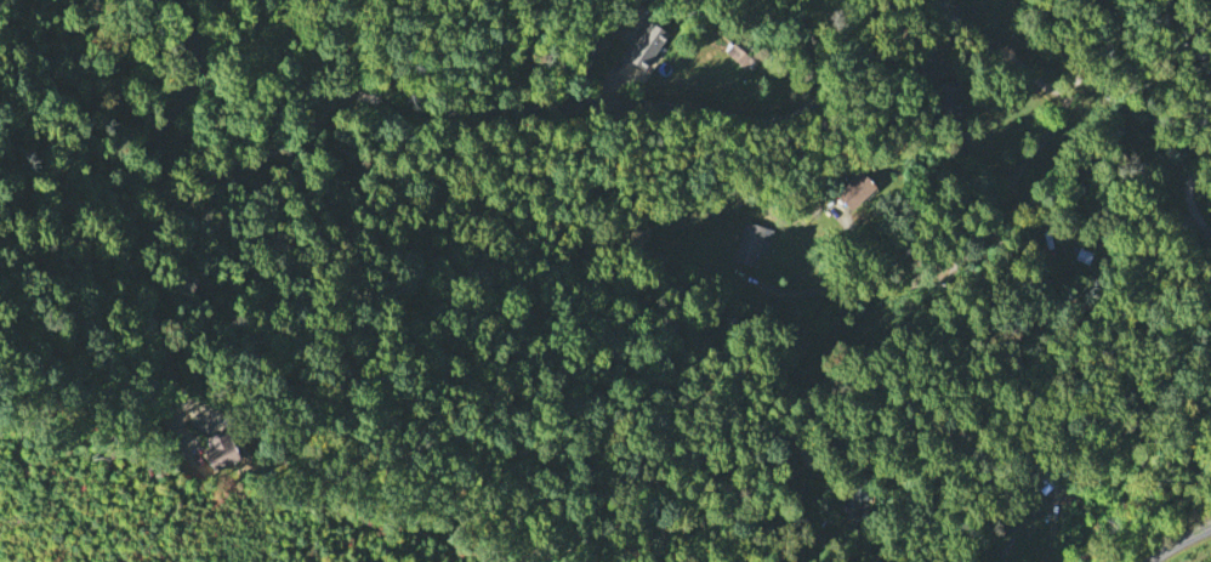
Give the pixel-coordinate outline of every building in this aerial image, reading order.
[(665,30),(645,20),(625,60),(646,70),(665,30)] [(724,50),(743,68),(752,58),(733,41),(724,50)] [(835,193),(850,210),(876,186),(861,169),(835,193)] [(766,252),(773,229),(746,220),(732,264),(752,270),(758,249),(766,252)] [(211,468),(235,459),(224,428),(199,436),(211,468)]
